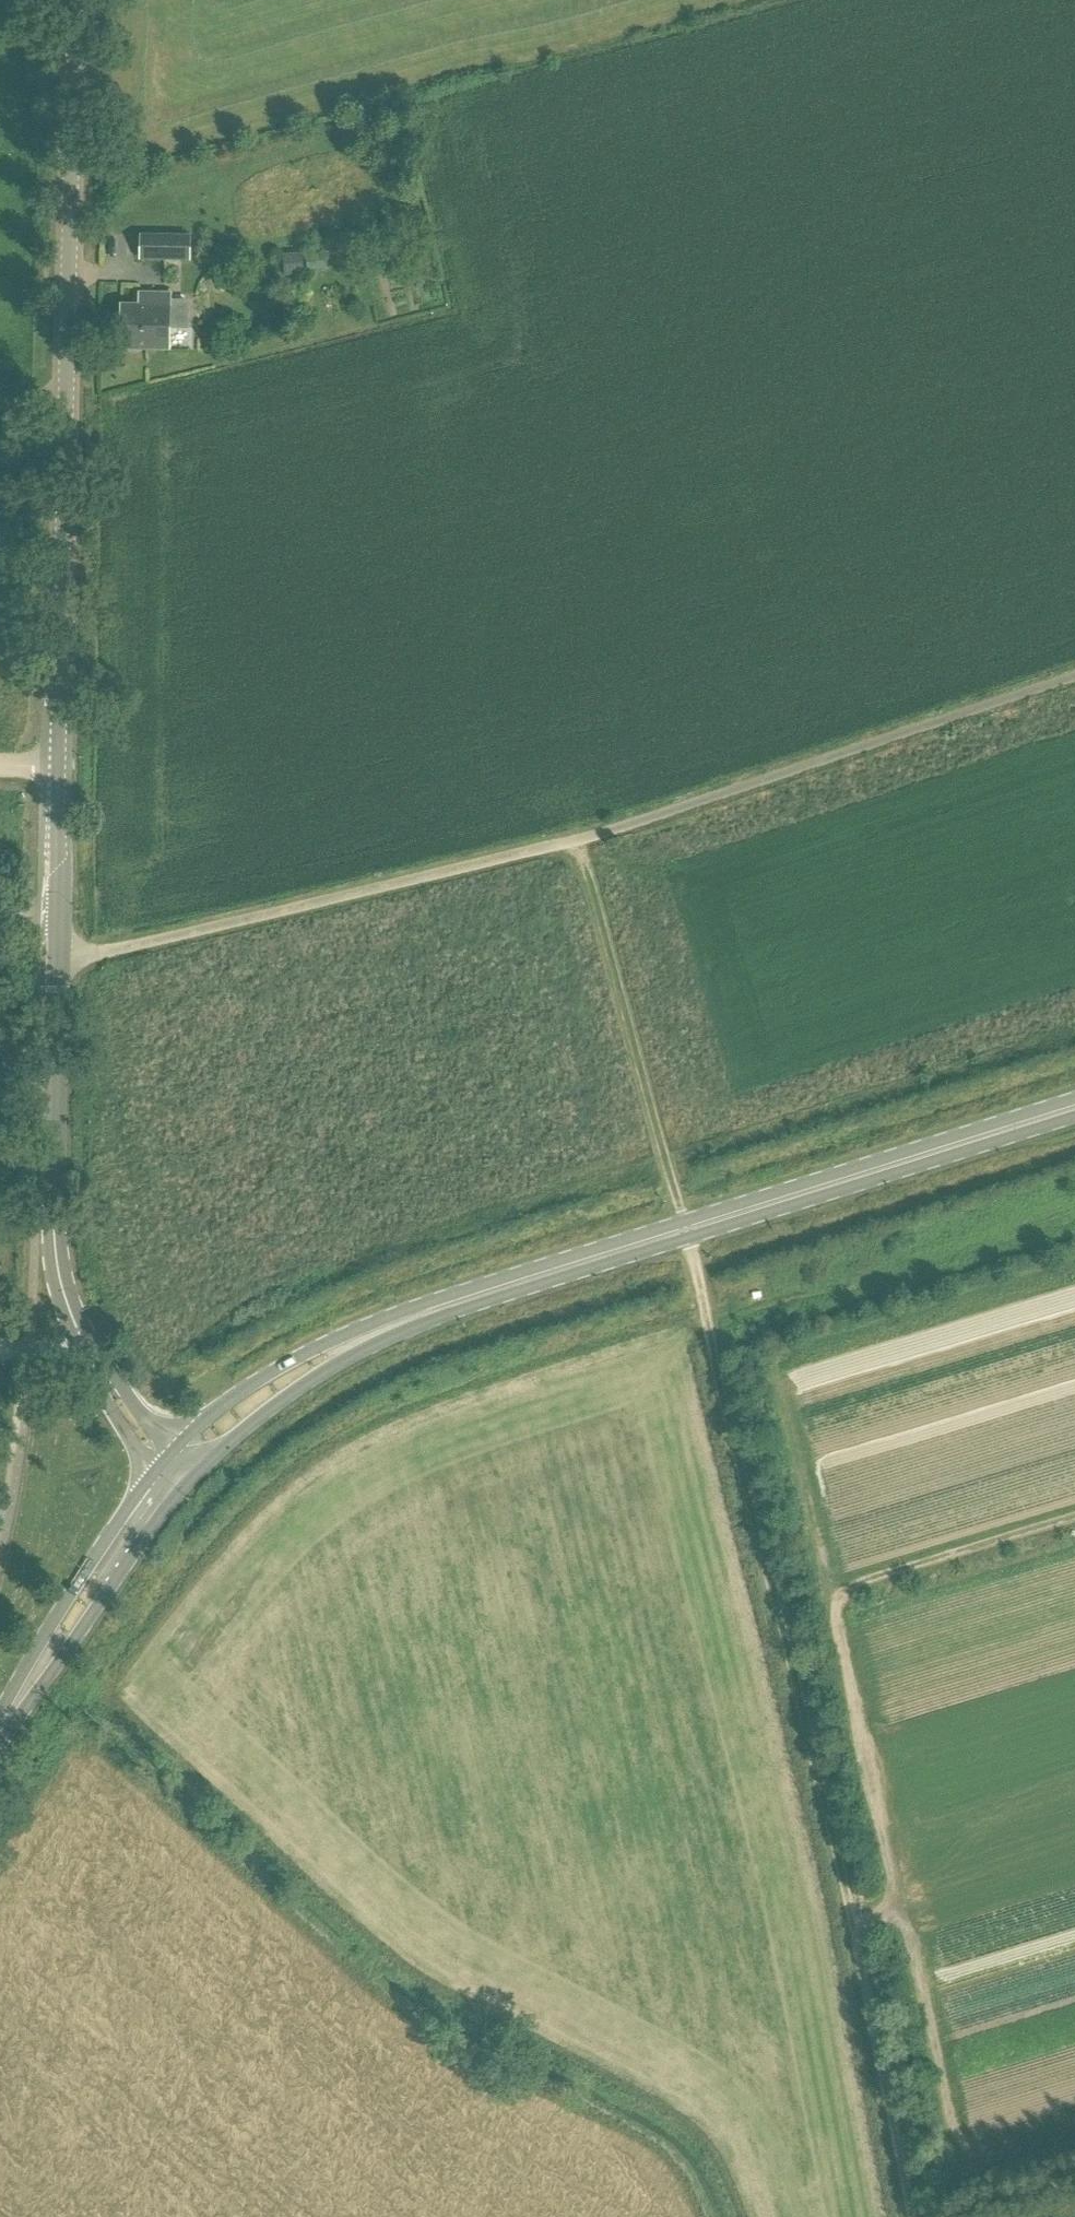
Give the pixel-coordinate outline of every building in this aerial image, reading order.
[(191,237),(142,235),(142,259),(190,260),(191,237)] [(304,266),(322,266),(323,251),(304,251),(304,266)] [(171,329),(171,328),(188,328),(189,302),(171,302),(171,295),(148,294),(148,306),(122,305),(121,348),(170,349),(170,346),(171,346),(171,329)]
